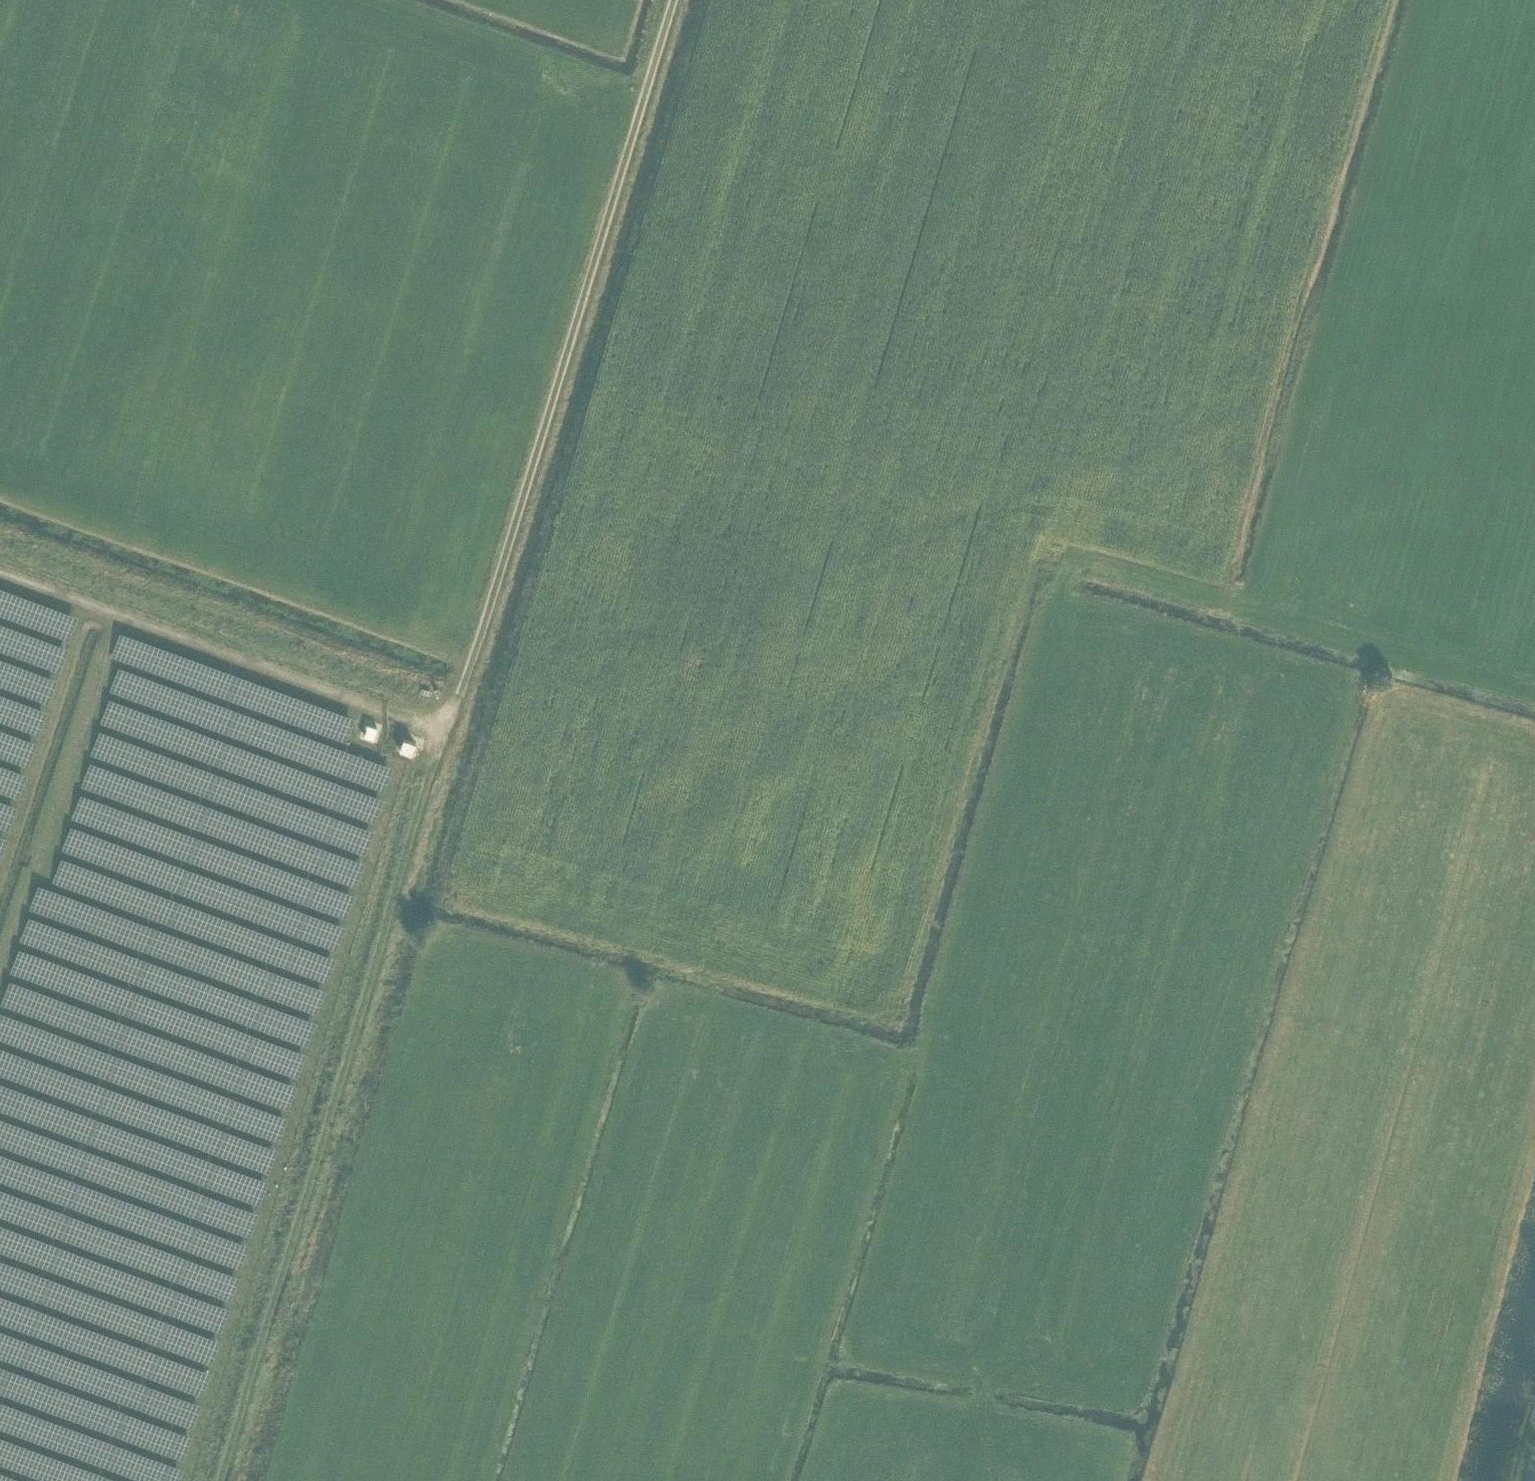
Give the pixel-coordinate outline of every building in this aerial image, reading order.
[(370,726),(363,749),(374,752),(382,730),(370,726)]
